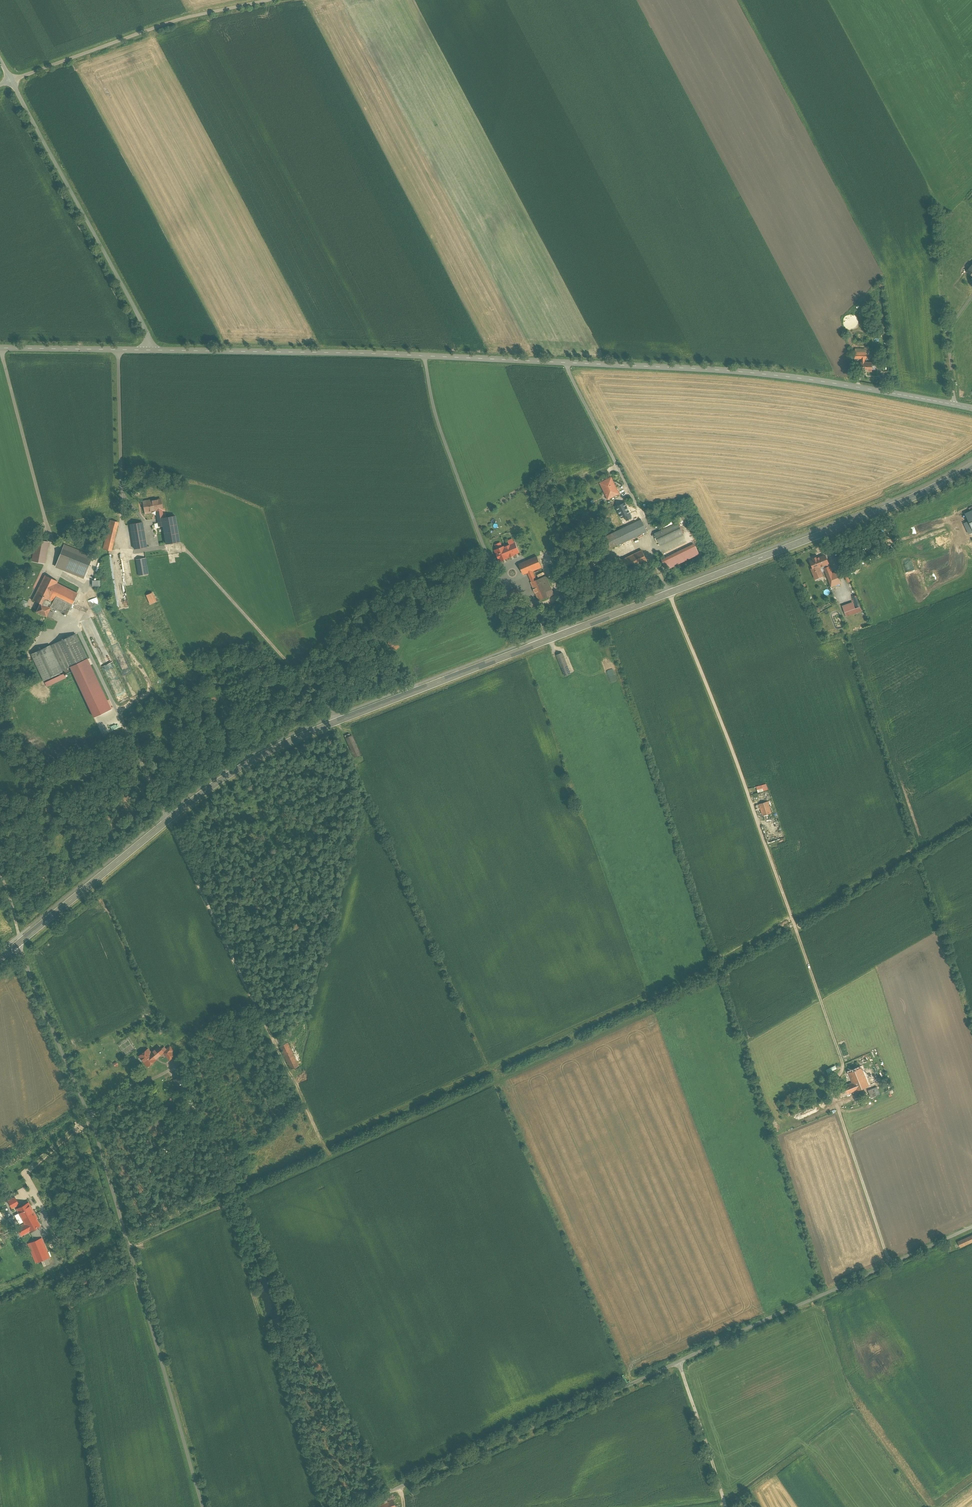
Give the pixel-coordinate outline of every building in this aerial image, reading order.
[(866,351),(855,351),(855,354),(855,359),(861,359),(861,363),(865,363),(865,359),(866,359),(866,354),(866,351)] [(861,363),(861,372),(872,372),(872,363),(865,363),(861,363)] [(618,494),(611,479),(601,483),(608,499),(618,494)] [(145,512),(156,510),(159,526),(163,526),(162,518),(164,518),(162,509),(161,499),(150,501),(150,500),(143,501),(145,512)] [(625,517),(629,526),(634,523),(632,519),(630,514),(631,514),(625,503),(616,507),(622,518),(625,517)] [(162,518),(163,526),(166,544),(180,542),(175,516),(170,517),(164,518),(162,518)] [(116,521),(110,520),(103,549),(108,550),(116,521)] [(647,531),(641,520),(634,523),(629,526),(603,538),(608,550),(647,531)] [(134,550),(147,548),(143,522),(130,524),(134,550)] [(683,534),(678,523),(655,534),(660,545),(683,534)] [(48,543),(36,540),(32,561),(44,563),(48,543)] [(513,554),(519,552),(515,543),(505,547),(504,547),(495,550),(500,561),(509,557),(508,556),(510,556),(510,557),(514,555),(513,554)] [(92,556),(65,545),(56,568),(83,579),(92,556)] [(647,561),(642,550),(621,560),(627,572),(647,561)] [(824,569),(829,567),(828,564),(825,555),(817,559),(816,558),(813,559),(814,560),(810,561),(813,569),(812,570),(816,580),(823,577),(821,573),(825,571),(824,569)] [(537,556),(519,564),(524,574),(527,572),(532,582),(531,582),(539,601),(554,594),(546,576),(536,580),(533,571),(542,568),(537,556)] [(840,556),(834,558),(838,567),(844,564),(840,556)] [(145,558),(136,560),(139,575),(148,574),(145,558)] [(832,574),(827,576),(831,586),(840,582),(836,573),(832,574)] [(58,601),(71,607),(78,593),(57,583),(58,581),(45,575),(38,591),(58,601)] [(500,579),(494,581),(498,590),(503,587),(500,579)] [(520,595),(518,588),(500,596),(503,602),(520,595)] [(58,601),(38,591),(33,600),(40,604),(37,612),(47,616),(51,607),(54,602),(56,603),(58,601)] [(156,602),(153,593),(146,596),(150,604),(156,602)] [(856,595),(853,597),(857,608),(858,612),(862,611),(856,595)] [(71,607),(58,601),(56,603),(54,602),(51,607),(68,614),(71,607)] [(846,616),(858,612),(857,608),(855,608),(853,602),(842,606),(846,616)] [(76,634),(51,645),(62,671),(87,659),(76,634)] [(399,647),(393,639),(388,643),(392,650),(394,649),(395,650),(399,647)] [(44,680),(61,672),(49,646),(32,654),(44,680)] [(561,654),(557,656),(560,663),(565,675),(570,673),(564,656),(562,657),(561,654)] [(111,709),(87,659),(70,667),(72,670),(94,717),(111,709)] [(46,683),(47,686),(66,677),(64,674),(46,683)] [(345,738),(354,757),(360,755),(351,735),(350,736),(349,734),(346,735),(347,737),(345,738)] [(768,801),(759,804),(763,816),(772,813),(768,801)] [(288,1043),(280,1046),(291,1069),(298,1066),(288,1043)] [(157,1057),(163,1052),(164,1052),(159,1046),(151,1053),(148,1049),(140,1056),(148,1066),(155,1060),(155,1059),(157,1057)] [(170,1047),(164,1052),(163,1052),(169,1060),(174,1056),(171,1052),(173,1050),(170,1047)] [(848,1073),(852,1083),(865,1077),(862,1068),(848,1073)] [(182,1077),(173,1081),(180,1095),(189,1091),(182,1077)] [(869,1086),(865,1077),(852,1083),(835,1089),(838,1098),(869,1086)] [(873,1088),(868,1090),(871,1098),(876,1096),(873,1088)] [(190,1096),(185,1098),(188,1106),(186,1107),(189,1114),(196,1111),(190,1096)] [(9,1202),(12,1208),(19,1204),(16,1196),(8,1200),(9,1202)] [(25,1224),(37,1217),(29,1202),(16,1209),(18,1212),(15,1215),(19,1223),(23,1221),(25,1224)] [(37,1217),(25,1224),(18,1228),(22,1235),(40,1225),(36,1218),(37,1218),(37,1217)] [(56,1234),(48,1237),(51,1242),(58,1239),(56,1234)] [(42,1238),(39,1239),(39,1240),(28,1244),(36,1263),(49,1257),(42,1238)]
